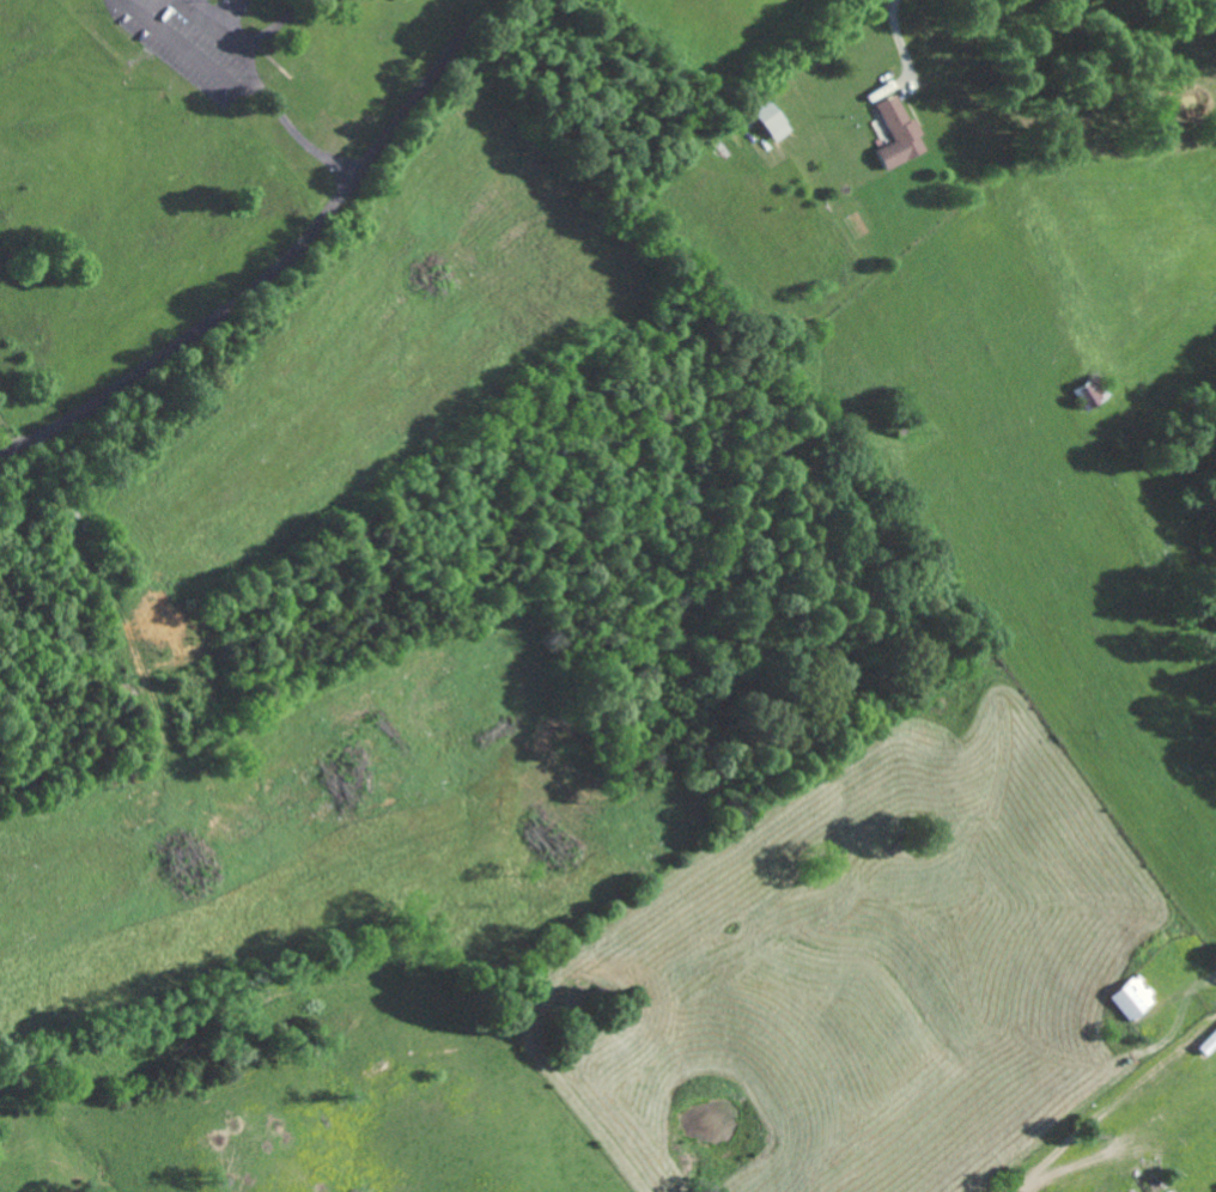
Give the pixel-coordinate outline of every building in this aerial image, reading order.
[(892,141),(872,150),(880,169),(924,149),(910,117),(906,119),(894,92),(875,101),(892,141)] [(784,140),(799,126),(773,99),(758,113),(784,140)] [(1154,997),(1134,971),(1104,995),(1124,1020),(1154,997)]
